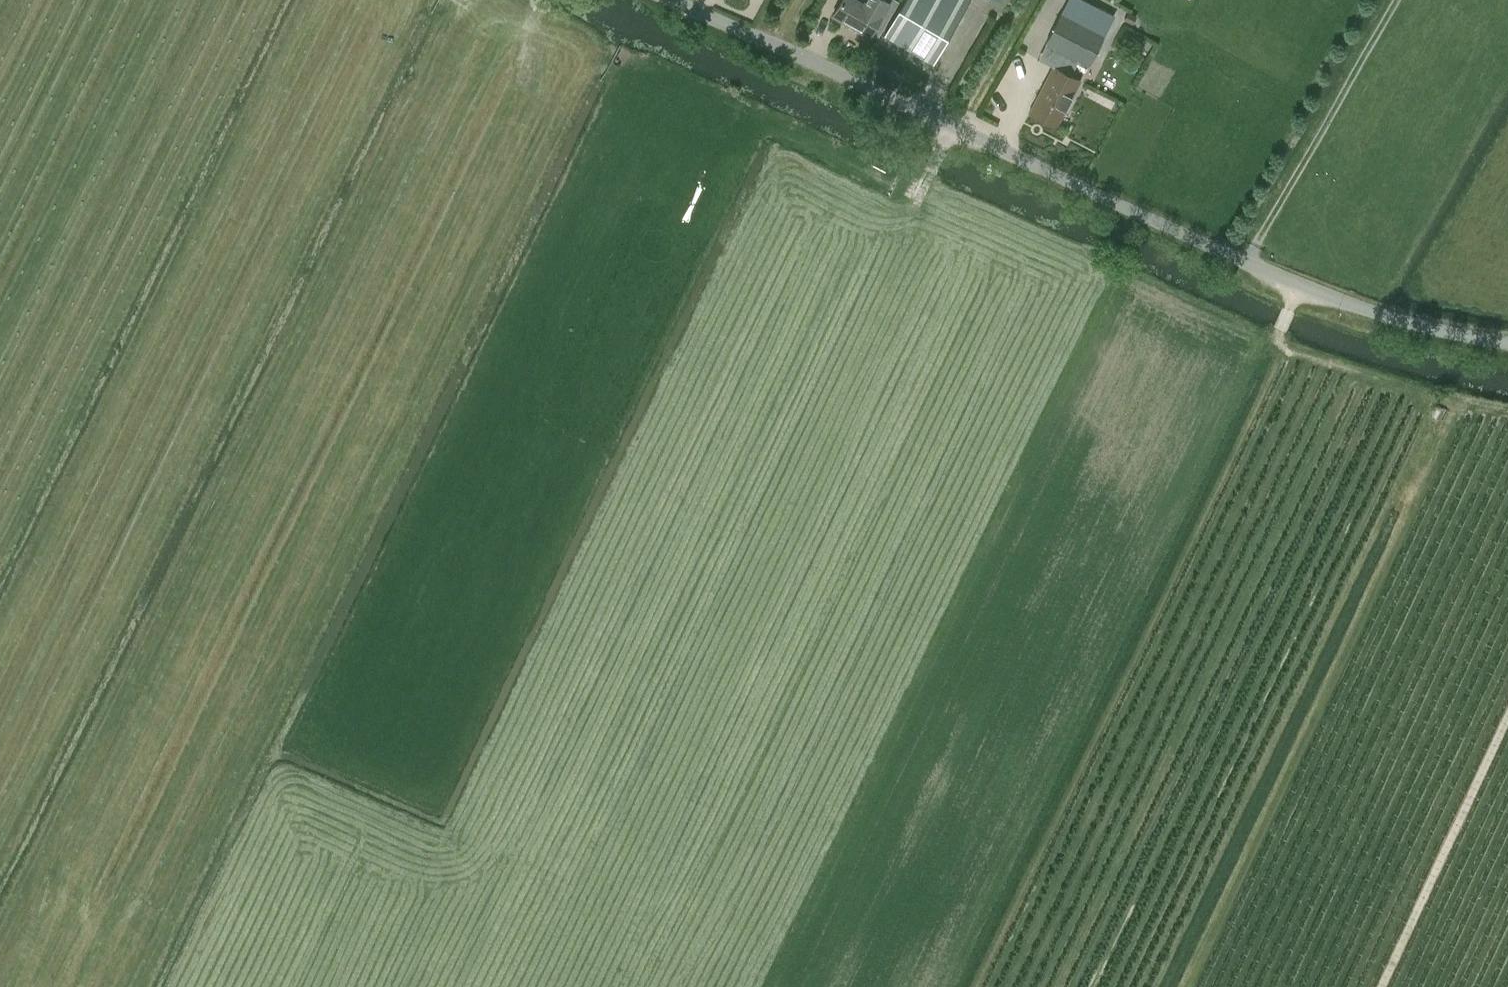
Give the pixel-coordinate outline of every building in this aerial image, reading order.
[(889,2),(886,0),(866,0),(864,3),(860,0),(841,0),(833,15),(869,36),(889,2)] [(884,34),(933,63),(970,0),(904,0),(884,34)] [(1053,66),(1029,112),(1056,126),(1080,80),(1070,75),(1079,59),(1088,64),(1103,35),(1061,13),(1046,42),(1061,50),(1053,66)] [(1230,269),(1227,276),(1233,279),(1236,272),(1230,269)]
